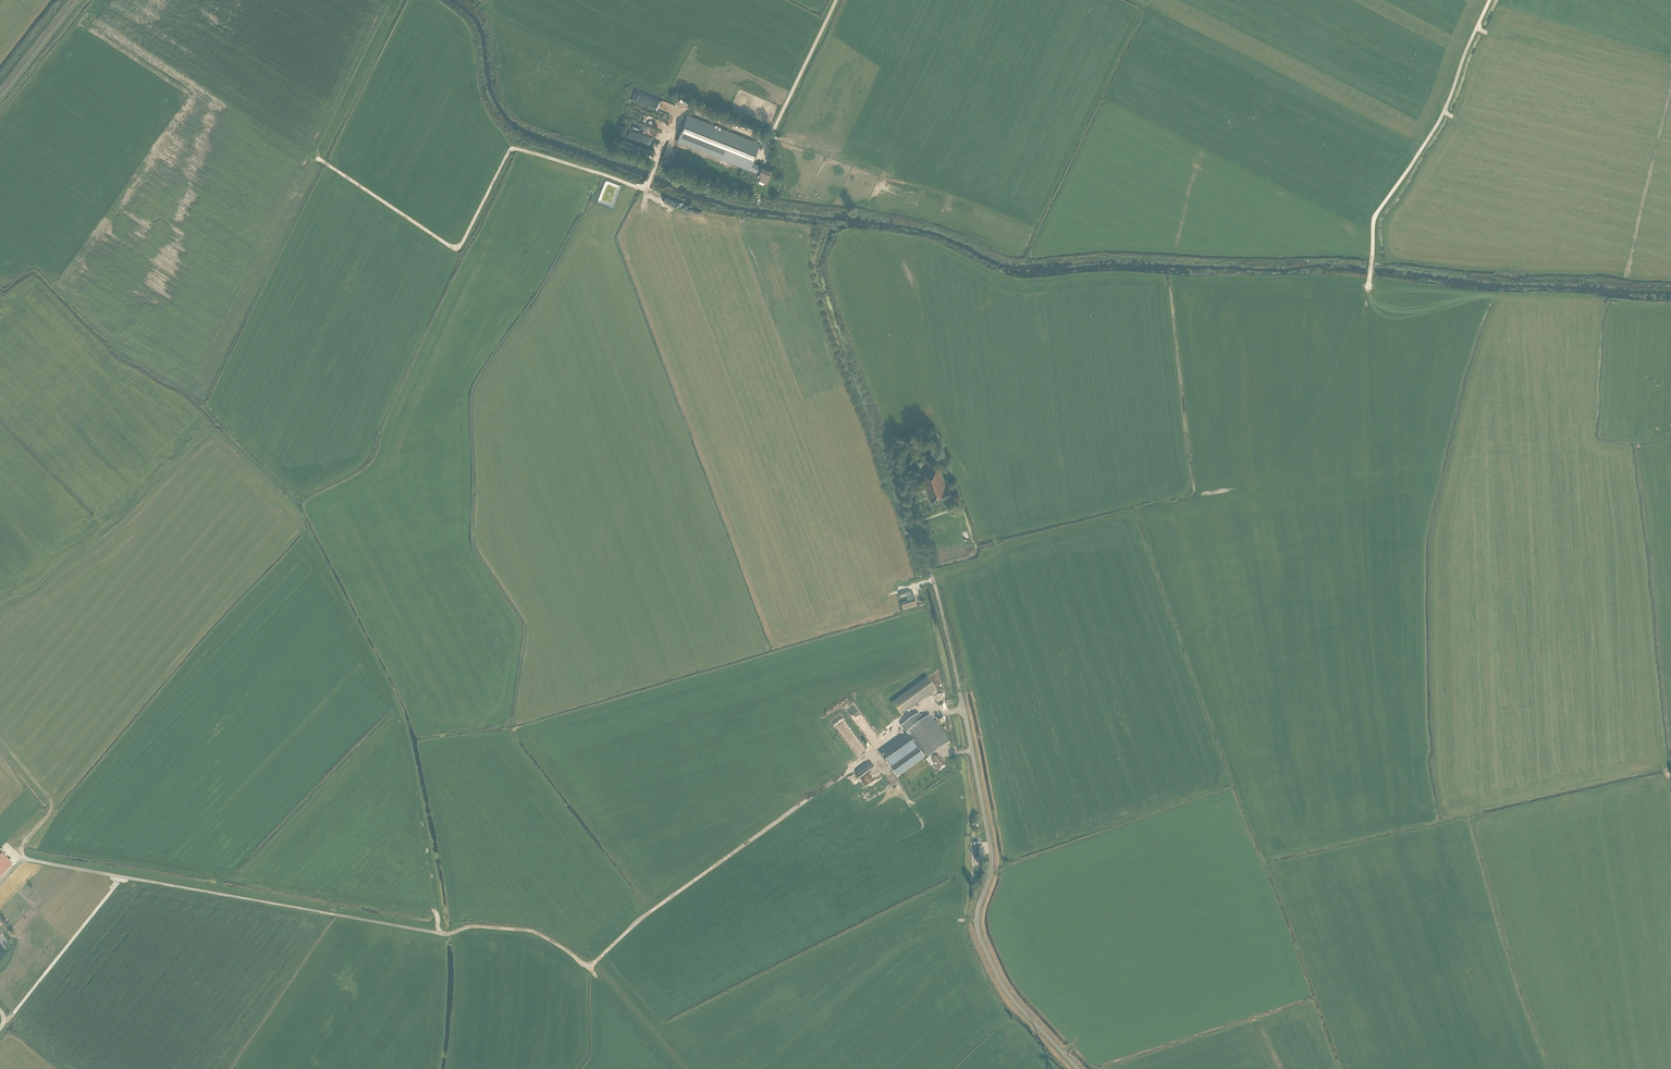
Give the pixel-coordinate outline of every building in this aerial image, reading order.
[(767,183),(771,174),(768,173),(770,170),(752,163),(760,144),(688,115),(677,141),(756,173),(756,171),(760,173),(759,174),(761,175),(759,180),(767,183)] [(657,136),(659,131),(648,126),(645,131),(657,136)] [(946,490),(941,476),(938,467),(924,472),(925,474),(920,475),(930,504),(951,496),(949,489),(946,490)] [(917,606),(915,598),(914,594),(907,596),(908,602),(901,604),(903,610),(917,606)] [(937,691),(927,677),(892,703),(902,717),(937,691)] [(950,743),(930,715),(924,720),(920,713),(902,726),(907,732),(879,753),(897,777),(925,757),(924,757),(927,755),(928,758),(926,760),(931,766),(934,764),(939,771),(946,766),(939,756),(936,758),(934,755),(950,743)] [(841,800),(865,788),(862,781),(837,794),(841,800)] [(975,860),(985,860),(984,848),(975,848),(975,860)] [(11,865),(0,854),(0,877),(11,865)]
